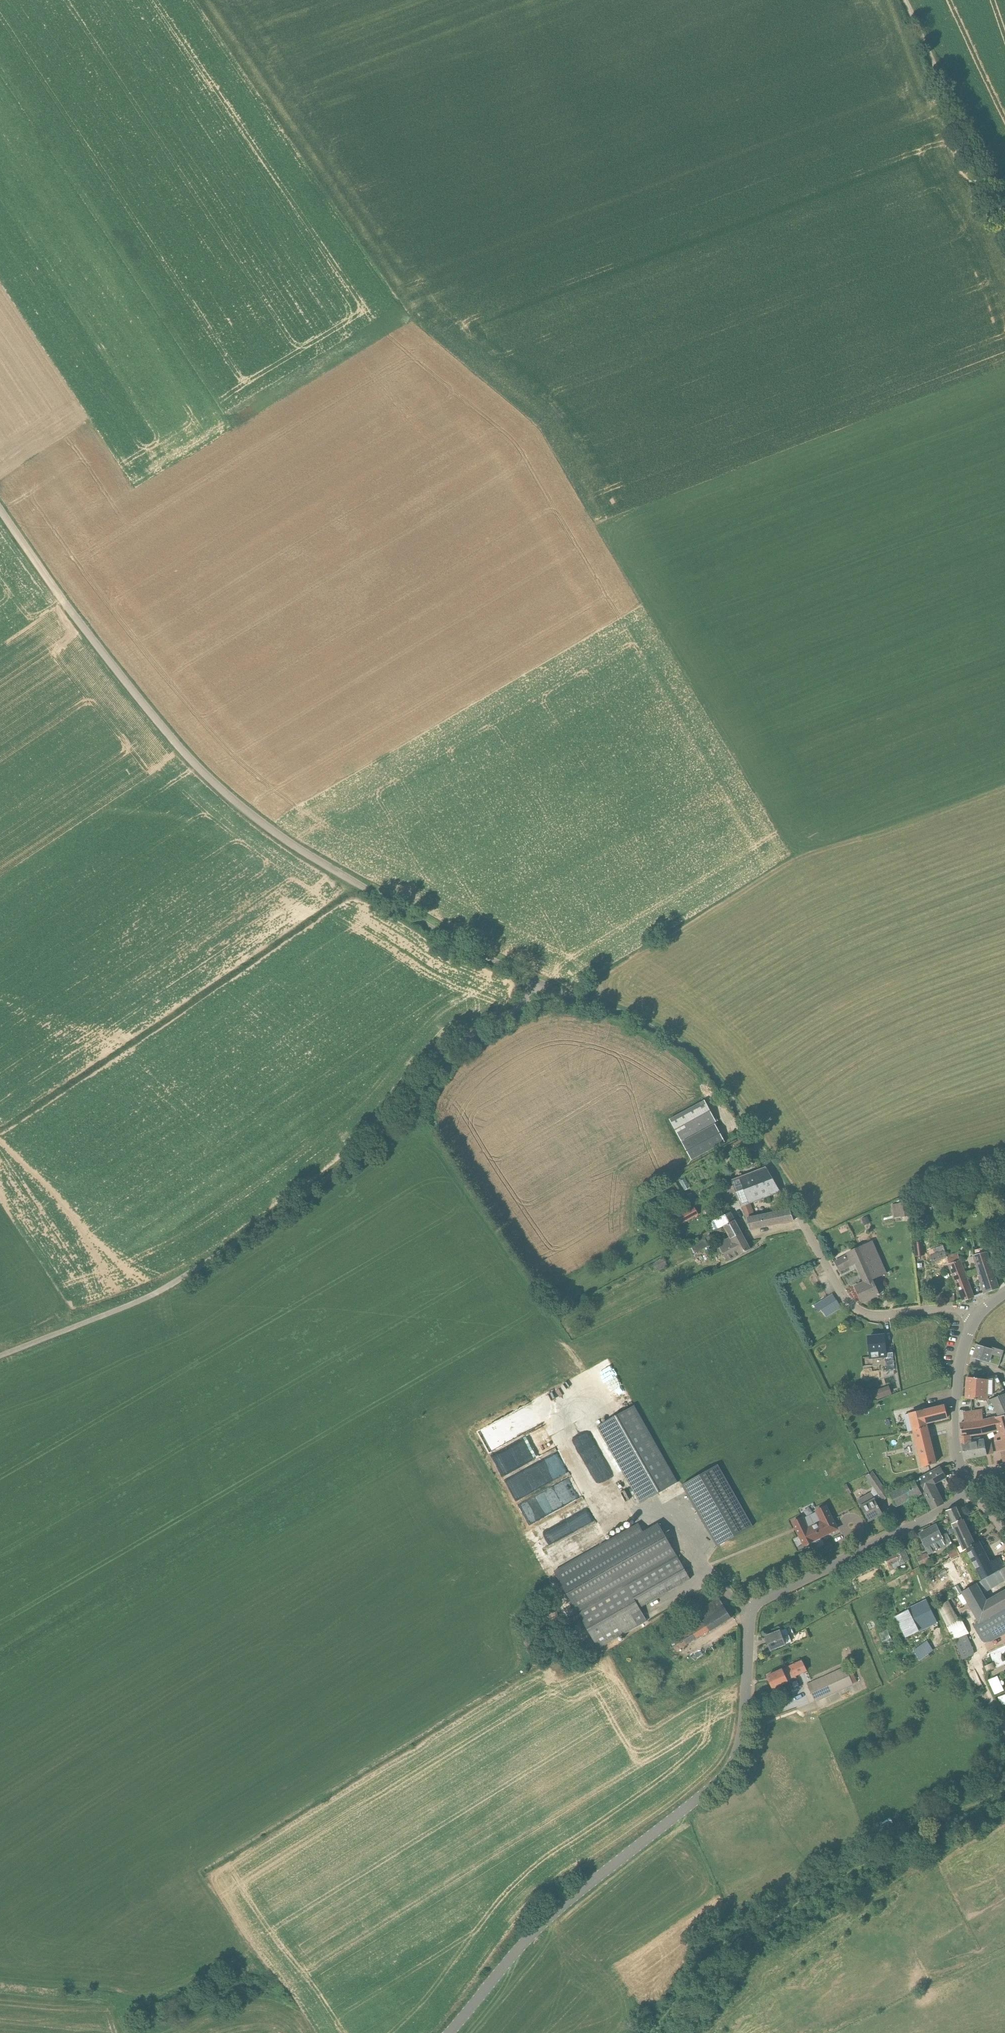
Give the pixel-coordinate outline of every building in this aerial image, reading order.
[(716,1122),(705,1100),(670,1119),(681,1141),(716,1122)] [(692,1160),(725,1142),(715,1124),(682,1142),(692,1160)] [(741,1147),(750,1142),(747,1137),(738,1143),(741,1147)] [(742,1206),(749,1203),(779,1192),(772,1179),(766,1169),(767,1168),(766,1167),(757,1170),(731,1180),(732,1182),(733,1181),(734,1185),(739,1197),(742,1206)] [(729,1187),(733,1200),(739,1197),(734,1185),(733,1186),(729,1187)] [(696,1201),(691,1193),(685,1196),(689,1205),(696,1201)] [(894,1217),(909,1215),(907,1202),(898,1203),(892,1204),(894,1217)] [(745,1216),(753,1213),(749,1203),(742,1206),(745,1216)] [(694,1206),(676,1216),(681,1225),(699,1215),(694,1206)] [(790,1210),(747,1219),(750,1230),(794,1221),(790,1210)] [(740,1232),(741,1232),(730,1213),(715,1221),(719,1228),(724,1225),(731,1237),(731,1238),(740,1233),(740,1232)] [(864,1223),(865,1226),(871,1223),(870,1221),(868,1216),(862,1219),(864,1223)] [(720,1242),(729,1261),(750,1250),(741,1232),(740,1232),(740,1233),(731,1238),(731,1237),(720,1242)] [(706,1243),(712,1239),(709,1233),(702,1237),(703,1238),(691,1245),(696,1254),(708,1246),(706,1243)] [(914,1243),(915,1257),(924,1256),(922,1241),(914,1243)] [(848,1253),(849,1256),(853,1265),(856,1263),(861,1273),(881,1263),(872,1242),(848,1253)] [(947,1257),(946,1255),(943,1245),(932,1249),(936,1262),(947,1258),(949,1264),(963,1301),(974,1298),(958,1253),(947,1257)] [(998,1256),(995,1246),(989,1248),(992,1258),(998,1256)] [(982,1284),(995,1279),(985,1248),(973,1250),(974,1255),(971,1256),(982,1284)] [(853,1265),(849,1256),(835,1263),(836,1265),(839,1271),(853,1265)] [(660,1270),(668,1266),(663,1258),(653,1263),(656,1269),(658,1268),(660,1270)] [(874,1279),(886,1273),(881,1263),(861,1273),(865,1282),(874,1279)] [(862,1303),(880,1294),(874,1279),(865,1282),(855,1288),(862,1303)] [(985,1294),(998,1289),(995,1279),(982,1284),(985,1294)] [(814,1305),(818,1312),(822,1310),(821,1309),(824,1308),(821,1301),(814,1305)] [(841,1308),(840,1307),(836,1301),(822,1310),(826,1318),(841,1308)] [(895,1370),(894,1365),(893,1348),(885,1348),(884,1335),(869,1337),(870,1345),(869,1345),(870,1358),(886,1356),(886,1366),(886,1370),(895,1370)] [(999,1366),(1003,1351),(992,1348),(991,1349),(977,1345),(973,1358),(999,1366)] [(987,1398),(995,1394),(1004,1390),(1003,1388),(1001,1384),(998,1377),(995,1378),(987,1380),(967,1377),(966,1399),(987,1400),(987,1398)] [(877,1400),(891,1395),(890,1390),(883,1393),(881,1389),(874,1391),(877,1400)] [(988,1401),(990,1405),(992,1404),(998,1417),(1004,1415),(1004,1394),(988,1401)] [(641,1503),(678,1482),(634,1405),(598,1426),(641,1503)] [(909,1431),(914,1430),(927,1427),(926,1423),(947,1418),(944,1406),(927,1410),(927,1412),(925,1412),(925,1411),(923,1411),(923,1410),(905,1415),(909,1431)] [(998,1417),(960,1424),(962,1436),(961,1436),(962,1445),(965,1458),(994,1453),(991,1440),(985,1441),(971,1443),(969,1435),(984,1433),(1001,1429),(1003,1440),(996,1442),(998,1450),(1000,1450),(1003,1463),(1004,1463),(1004,1415),(998,1417)] [(927,1427),(914,1430),(923,1467),(936,1464),(927,1427)] [(713,1462),(678,1482),(713,1544),(748,1524),(713,1462)] [(940,1467),(915,1480),(921,1494),(922,1493),(923,1492),(927,1501),(932,1510),(943,1504),(933,1484),(939,1481),(946,1478),(944,1474),(942,1470),(941,1468),(940,1467)] [(865,1476),(873,1487),(875,1490),(877,1493),(884,1488),(873,1471),(867,1475),(865,1476)] [(893,1500),(897,1506),(921,1494),(915,1480),(889,1493),(893,1500)] [(851,1493),(846,1483),(845,1484),(843,1485),(848,1495),(851,1493)] [(883,1514),(875,1500),(871,1492),(857,1500),(861,1507),(869,1521),(883,1514)] [(802,1518),(793,1522),(804,1545),(837,1529),(826,1506),(816,1511),(818,1514),(804,1521),(802,1518)] [(946,1511),(952,1524),(962,1519),(957,1506),(946,1511)] [(964,1522),(962,1519),(952,1524),(961,1545),(947,1552),(950,1560),(960,1555),(976,1547),(974,1543),(964,1522)] [(659,1523),(644,1532),(639,1523),(556,1569),(599,1646),(648,1620),(641,1607),(690,1579),(659,1523)] [(943,1534),(942,1535),(937,1525),(919,1535),(924,1546),(925,1545),(929,1555),(933,1553),(951,1543),(948,1536),(945,1537),(943,1534)] [(975,1584),(1003,1568),(997,1557),(989,1562),(978,1541),(974,1543),(976,1547),(960,1555),(975,1584)] [(909,1560),(908,1560),(904,1550),(897,1554),(896,1552),(885,1557),(891,1569),(901,1565),(902,1567),(907,1565),(906,1562),(909,1560)] [(920,1565),(929,1561),(926,1554),(917,1558),(920,1565)] [(974,1625),(984,1642),(1004,1631),(1004,1591),(985,1602),(980,1593),(1004,1579),(1004,1567),(1003,1568),(975,1584),(961,1592),(972,1610),(979,1622),(974,1625)] [(958,1585),(953,1588),(956,1595),(962,1592),(958,1585)] [(732,1618),(725,1608),(719,1598),(698,1612),(705,1622),(671,1643),(676,1651),(709,1630),(709,1632),(732,1618)] [(939,1603),(947,1623),(959,1618),(951,1598),(939,1603)] [(907,1638),(937,1623),(926,1601),(896,1616),(907,1638)] [(953,1640),(955,1640),(963,1659),(970,1656),(964,1644),(970,1642),(967,1635),(969,1634),(962,1619),(947,1626),(953,1640)] [(791,1642),(789,1636),(789,1635),(783,1637),(780,1631),(765,1637),(770,1650),(791,1642)] [(929,1639),(914,1647),(921,1659),(936,1650),(929,1639)] [(773,1688),(796,1678),(795,1676),(806,1671),(802,1661),(768,1676),(773,1688)] [(846,1668),(853,1684),(857,1682),(850,1666),(846,1668)] [(816,1700),(853,1684),(846,1668),(808,1685),(816,1700)] [(996,1693),(1004,1690),(999,1675),(990,1678),(996,1693)] [(797,1709),(795,1699),(776,1703),(777,1708),(768,1709),(769,1715),(797,1709)]
